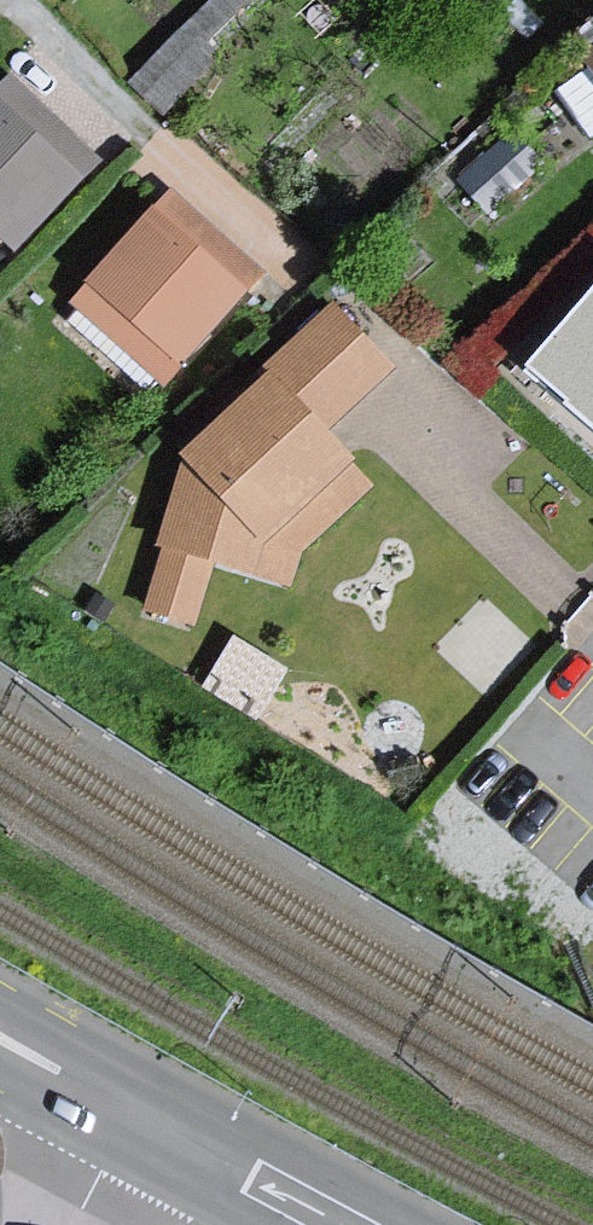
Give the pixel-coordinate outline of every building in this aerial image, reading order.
[(133,98),(170,135),(304,0),(230,0),(133,98)] [(0,112),(0,251),(20,270),(90,200),(0,112)] [(540,173),(511,145),(463,194),(492,222),(540,173)] [(266,290),(173,208),(75,317),(125,362),(143,342),(186,380),(266,290)] [(524,358),(592,419),(592,281),(524,358)] [(401,382),(342,318),(262,381),(272,394),(189,469),(143,623),(198,638),(217,577),(295,601),(299,571),(382,500),(337,441),(401,382)] [(240,629),(210,679),(261,710),(291,660),(240,629)]
